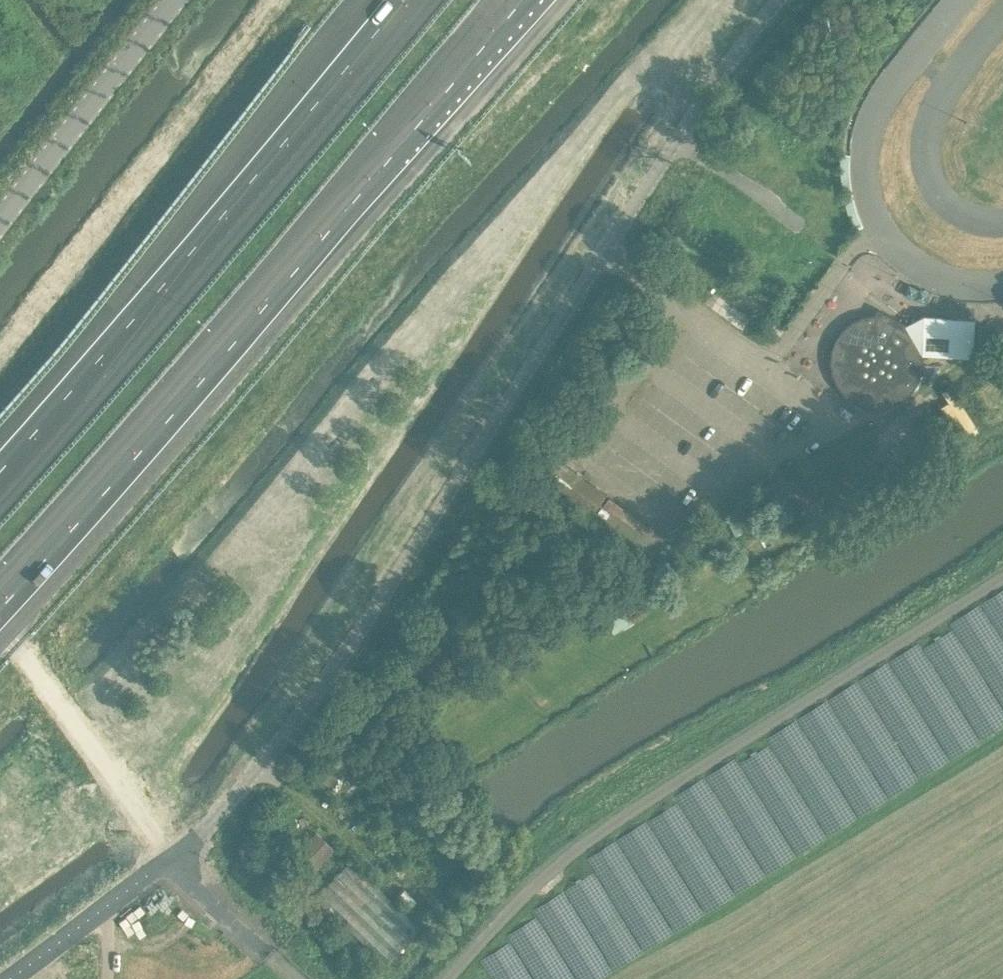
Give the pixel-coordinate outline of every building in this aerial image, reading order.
[(920,372),(921,359),(920,347),(916,334),(910,338),(906,332),(904,330),(903,329),(901,328),(898,326),(893,324),(884,321),(880,321),(875,321),(875,314),(862,317),(853,322),(844,330),(836,340),(832,350),(830,363),(832,375),(838,387),(847,396),(856,403),(868,406),(877,408),(890,404),(900,401),(910,393),(916,384),(920,372)] [(607,493),(562,460),(561,459),(545,481),(602,521),(616,501),(606,494),(607,493)] [(333,848),(315,831),(293,855),(311,871),(333,848)] [(350,860),(316,896),(385,963),(420,927),(350,860)]
